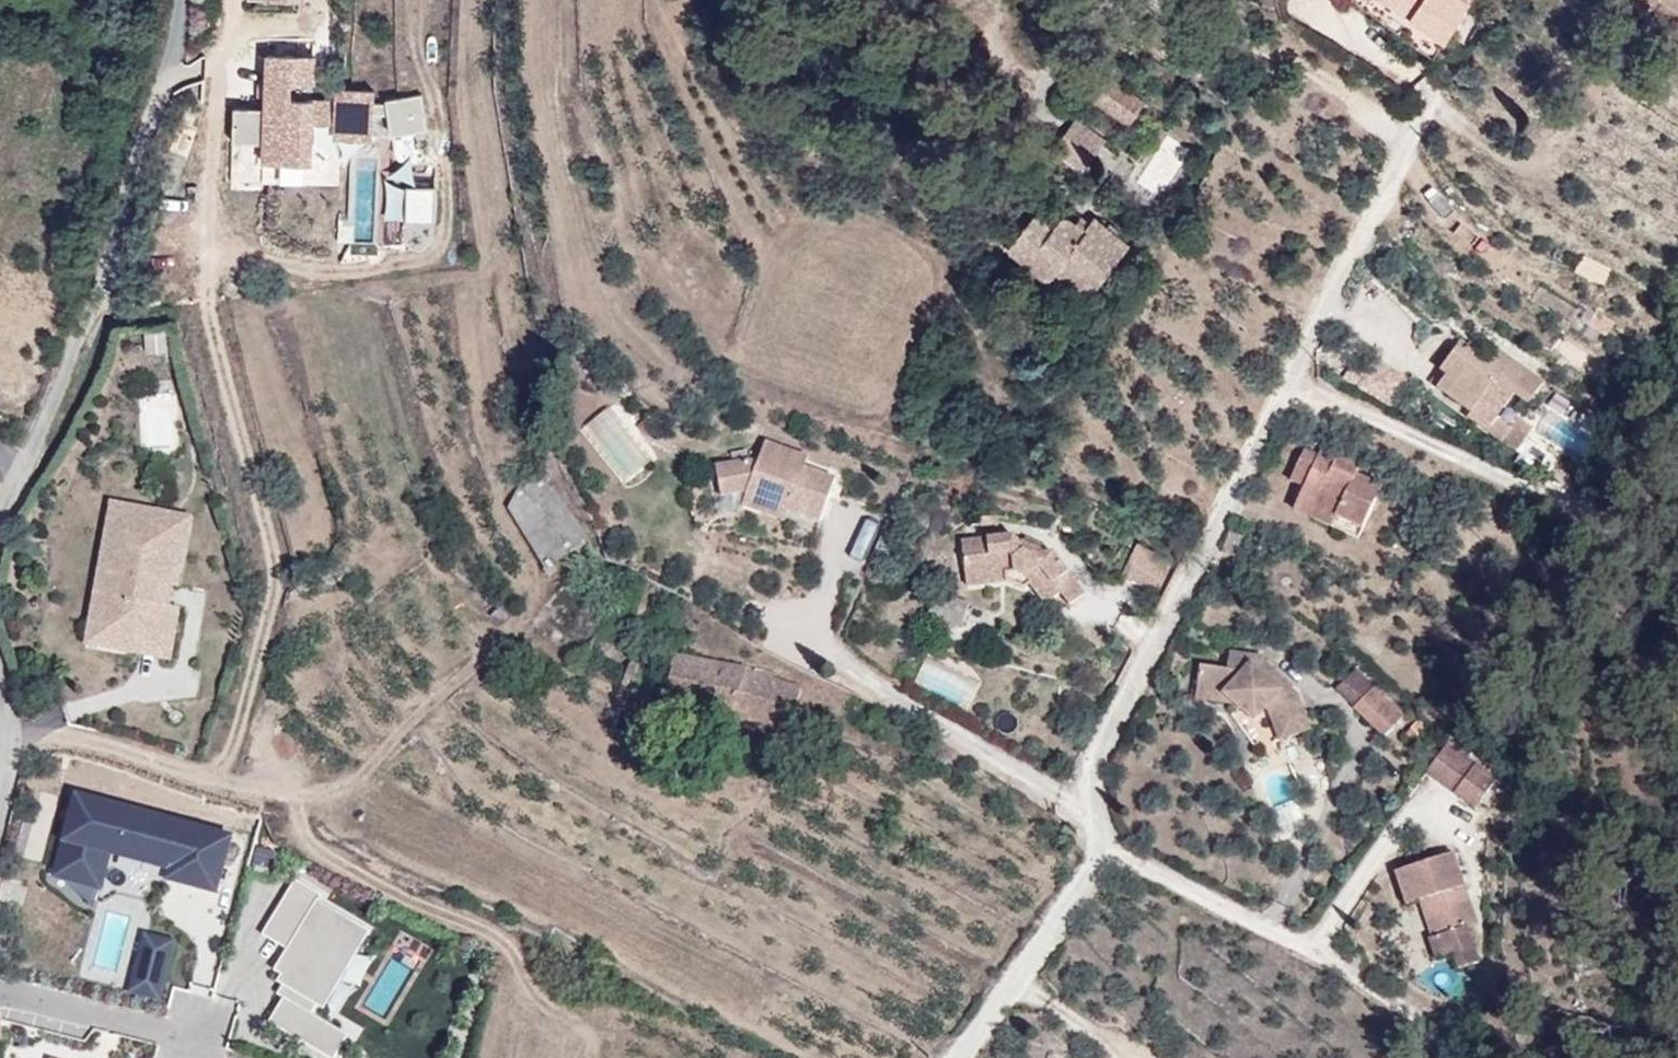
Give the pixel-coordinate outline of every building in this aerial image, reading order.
[(1442,49),(1476,1),(1475,0),(1372,0),(1442,49)] [(427,130),(422,94),(386,99),(387,103),(375,103),(375,91),(337,90),(336,103),(312,102),(313,55),(267,54),(266,107),(234,107),(234,141),(265,142),(265,159),(311,160),(312,124),(336,124),(336,137),(373,138),(374,114),(388,114),(391,135),(427,130)] [(1093,95),(1131,122),(1147,101),(1110,73),(1093,95)] [(1054,146),(1084,170),(1106,138),(1077,116),(1054,146)] [(432,217),(437,184),(411,180),(407,214),(432,217)] [(1058,272),(1089,297),(1131,245),(1096,217),(1089,225),(1080,219),(1075,224),(1063,217),(1055,226),(1038,212),(1010,248),(1049,281),(1058,272)] [(1489,329),(1483,323),(1478,331),(1484,336),(1489,329)] [(1484,336),(1478,331),(1461,353),(1467,358),(1458,371),(1493,397),(1490,401),(1522,425),(1534,408),(1564,367),(1517,333),(1509,343),(1489,329),(1484,336)] [(1550,419),(1534,408),(1522,425),(1538,436),(1550,419)] [(583,432),(624,485),(652,463),(611,410),(583,432)] [(810,460),(766,443),(759,462),(719,468),(723,497),(748,493),(746,498),(791,514),(821,524),(836,482),(834,481),(806,471),(810,460)] [(1338,517),(1364,528),(1382,487),(1357,475),(1361,463),(1323,447),(1319,456),(1305,450),(1292,479),(1305,485),(1295,508),(1334,526),(1338,517)] [(538,476),(523,489),(536,505),(541,505),(555,492),(555,491),(538,476)] [(509,509),(542,564),(545,569),(573,550),(577,549),(541,505),(536,505),(523,489),(519,487),(509,509)] [(589,539),(555,492),(541,505),(577,549),(589,544),(589,539)] [(791,514),(746,498),(744,505),(788,522),(791,514)] [(118,596),(134,512),(191,522),(192,517),(114,502),(88,642),(171,657),(180,607),(175,606),(167,652),(99,639),(108,594),(118,596)] [(191,522),(134,512),(118,596),(108,594),(99,639),(167,652),(175,606),(191,522)] [(1014,532),(987,534),(989,554),(964,557),(966,573),(1020,568),(1032,581),(1048,601),(1059,592),(1069,605),(1085,591),(1049,550),(1034,551),(1037,545),(1024,538),(1018,539),(1014,532)] [(1156,591),(1171,558),(1138,543),(1137,542),(1122,575),(1156,591)] [(1032,581),(1020,568),(966,573),(967,585),(1011,580),(1026,586),(1032,581)] [(928,616),(963,627),(970,603),(935,592),(928,616)] [(1228,692),(1233,701),(1237,701),(1256,719),(1266,706),(1271,709),(1282,738),(1311,727),(1300,694),(1298,693),(1293,697),(1288,693),(1293,689),(1295,686),(1283,677),(1280,681),(1262,665),(1264,661),(1264,656),(1231,651),(1228,668),(1201,664),(1198,688),(1228,692)] [(978,683),(928,658),(914,687),(964,712),(978,683)] [(1283,677),(1264,661),(1262,665),(1280,681),(1283,677)] [(1354,705),(1386,734),(1406,714),(1376,684),(1354,705)] [(1197,697),(1233,701),(1228,692),(1198,688),(1197,697)] [(1293,697),(1298,693),(1293,689),(1288,693),(1293,697)] [(1517,765),(1470,729),(1451,756),(1496,791),(1517,765)] [(169,879),(216,892),(231,837),(77,796),(56,876),(100,888),(110,853),(171,869),(169,879)] [(1473,836),(1416,856),(1428,890),(1441,886),(1453,921),(1450,922),(1457,943),(1474,938),(1479,954),(1500,947),(1487,910),(1497,907),(1473,836)] [(293,944),(289,950),(276,972),(283,976),(279,982),(299,994),(294,1003),(285,997),(269,1023),(328,1057),(336,1057),(349,1036),(312,1014),(317,1006),(363,928),(318,901),(321,895),(296,880),(267,928),(293,944)] [(263,935),(289,950),(293,944),(267,928),(263,935)] [(363,928),(317,1006),(324,1010),(370,932),(363,928)] [(176,940),(141,930),(125,993),(160,1002),(176,940)] [(392,945),(424,964),(433,949),(401,930),(392,945)] [(290,989),(285,997),(294,1003),(299,994),(290,989)]
